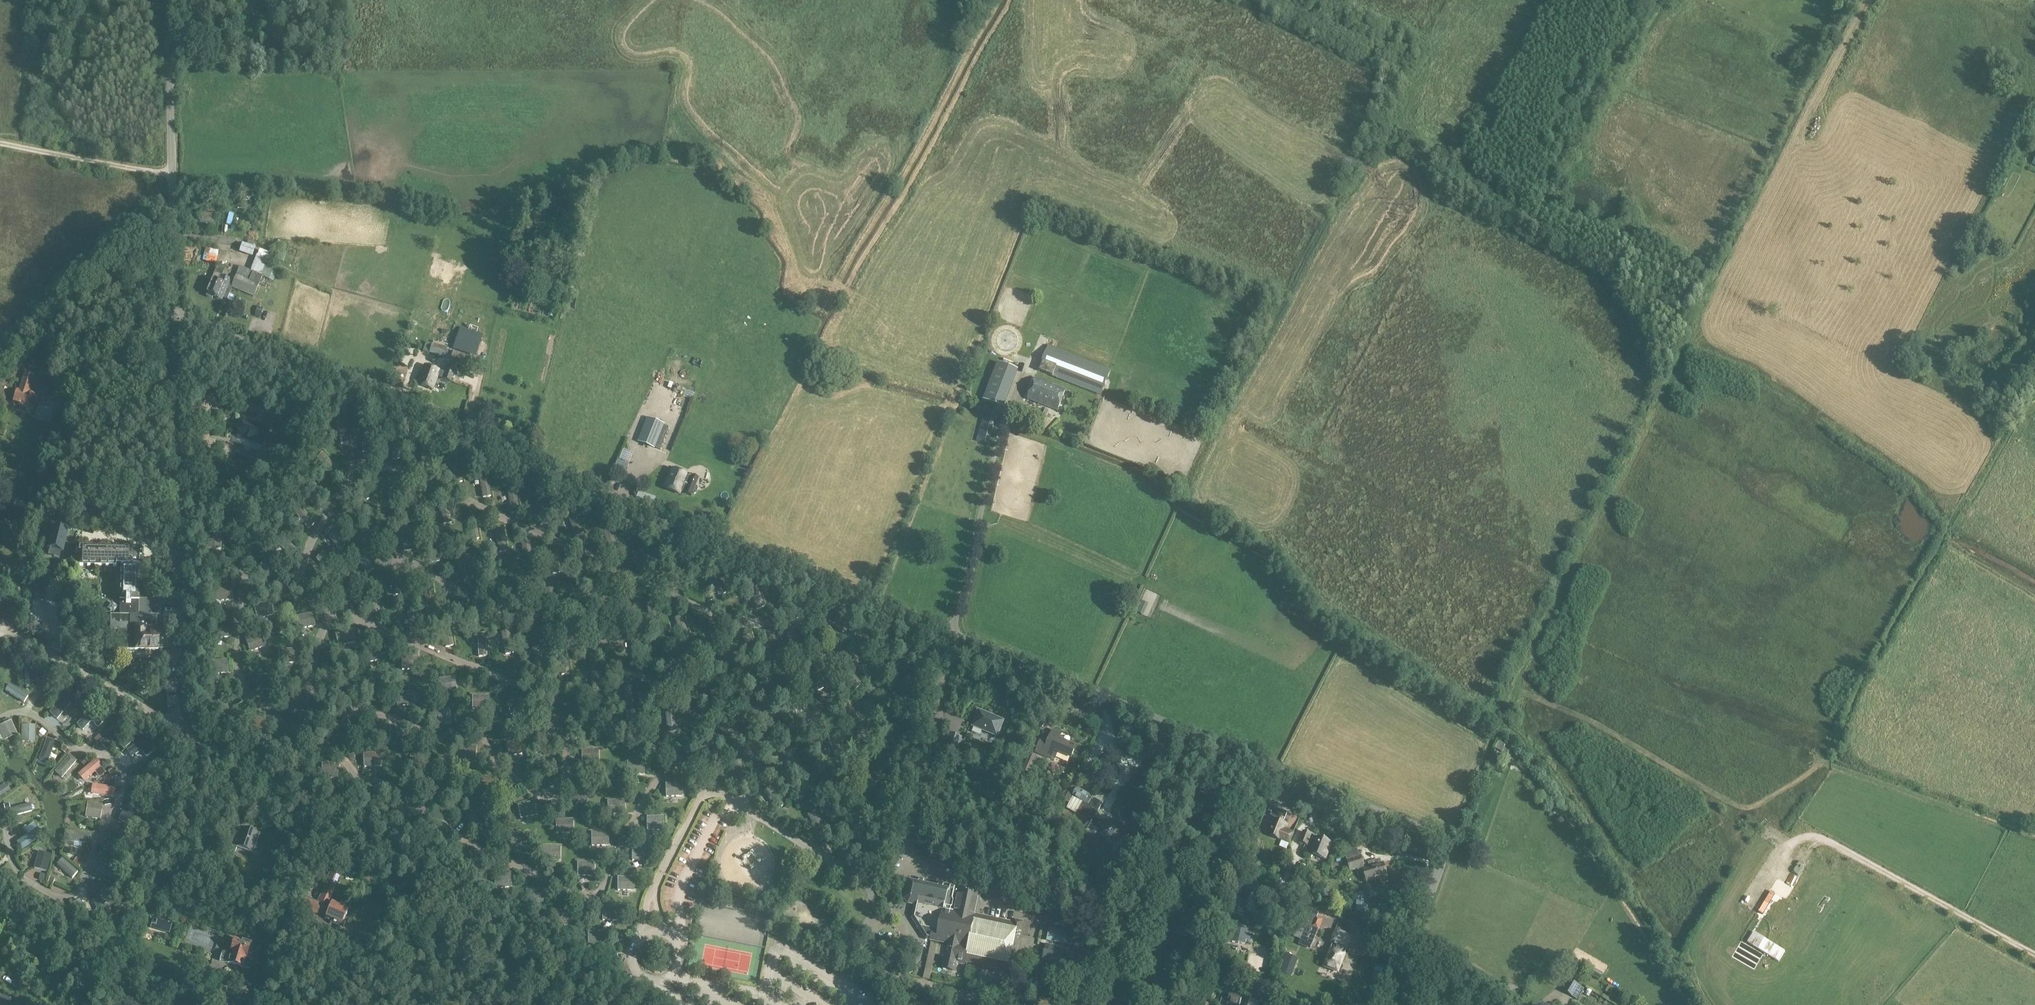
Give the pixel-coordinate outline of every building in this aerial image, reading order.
[(293,33),(296,26),(291,20),(284,22),(281,29),(286,34),(293,33)] [(215,215),(201,214),(200,227),(214,228),(215,215)] [(243,243),(240,252),(252,256),(255,247),(243,243)] [(262,276),(263,272),(268,261),(257,257),(251,271),(240,267),(231,287),(255,297),(260,285),(250,281),(254,273),(262,276)] [(206,293),(217,298),(218,296),(222,298),(230,279),(222,276),(224,270),(218,267),(206,293)] [(460,328),(456,341),(453,349),(475,357),(478,349),(483,336),(460,328)] [(429,353),(445,358),(448,348),(432,343),(429,353)] [(1048,346),(1038,372),(1101,396),(1111,371),(1048,346)] [(467,356),(453,351),(450,360),(464,364),(467,356)] [(424,366),(418,384),(433,390),(438,376),(443,378),(442,380),(450,383),(450,382),(453,374),(456,364),(449,362),(448,365),(447,365),(445,373),(424,366)] [(1018,370),(997,362),(982,400),(1004,408),(1018,370)] [(19,391),(17,390),(13,402),(34,409),(38,395),(29,392),(32,384),(34,385),(36,376),(25,373),(19,391)] [(1036,379),(1028,399),(1057,411),(1065,391),(1036,379)] [(70,388),(47,386),(46,396),(69,399),(70,388)] [(1048,412),(1041,409),(1038,419),(1045,421),(1048,412)] [(664,425),(646,418),(637,441),(655,448),(664,425)] [(994,422),(982,419),(976,441),(988,445),(994,422)] [(268,430),(244,420),(237,436),(262,446),(268,430)] [(348,442),(343,420),(335,422),(341,444),(348,442)] [(203,436),(206,424),(199,422),(197,435),(203,436)] [(362,429),(362,452),(370,452),(371,429),(362,429)] [(390,437),(392,459),(400,458),(398,436),(390,437)] [(423,469),(431,468),(427,446),(419,448),(423,469)] [(330,475),(337,470),(323,452),(316,458),(330,475)] [(462,481),(457,460),(449,462),(454,483),(462,481)] [(691,475),(690,477),(687,475),(672,469),(664,487),(679,494),(680,491),(684,493),(691,496),(692,494),(694,494),(696,494),(698,489),(697,487),(695,487),(699,478),(691,475)] [(487,474),(479,475),(483,497),(491,496),(487,474)] [(370,475),(362,477),(366,499),(374,497),(370,475)] [(396,478),(388,478),(389,500),(397,500),(396,478)] [(313,482),(306,487),(321,504),(327,498),(313,482)] [(424,512),(421,490),(413,491),(416,513),(424,512)] [(511,513),(519,511),(515,490),(507,491),(511,513)] [(443,524),(451,522),(447,500),(439,502),(443,524)] [(540,525),(548,524),(544,502),(536,503),(540,525)] [(356,526),(362,521),(348,504),(341,509),(356,526)] [(314,523),(300,506),(294,511),(308,528),(314,523)] [(584,533),(575,512),(567,516),(576,536),(584,533)] [(467,518),(471,540),(479,538),(475,516),(467,518)] [(68,530),(54,527),(49,547),(63,551),(68,530)] [(332,527),(326,532),(339,550),(345,545),(332,527)] [(377,528),(370,531),(378,551),(386,548),(377,528)] [(404,551),(412,550),(409,528),(401,529),(404,551)] [(499,552),(507,551),(503,529),(495,530),(499,552)] [(618,550),(610,529),(603,532),(610,552),(618,550)] [(207,548),(220,548),(221,532),(208,532),(207,548)] [(292,558),(298,552),(282,537),(276,543),(292,558)] [(241,561),(249,561),(250,539),(242,539),(241,561)] [(431,562),(439,561),(436,539),(428,540),(431,562)] [(532,564),(529,542),(521,543),(524,565),(532,564)] [(647,570),(655,567),(648,546),(640,549),(647,570)] [(159,632),(157,632),(157,615),(157,601),(139,600),(140,570),(139,570),(139,567),(142,567),(142,549),(80,547),(79,566),(124,567),(124,570),(120,570),(119,615),(111,614),(110,630),(118,630),(118,650),(134,649),(159,650),(168,649),(168,632),(159,632)] [(553,574),(561,572),(557,550),(549,552),(553,574)] [(361,551),(354,556),(367,574),(374,569),(361,551)] [(331,574),(337,569),(321,553),(316,559),(331,574)] [(473,578),(471,556),(463,557),(465,579),(473,578)] [(276,580),(282,574),(266,559),(260,565),(276,580)] [(682,582),(690,580),(685,559),(677,561),(682,582)] [(585,585),(593,584),(589,562),(581,564),(585,585)] [(51,574),(41,571),(35,595),(45,598),(51,574)] [(726,593),(719,571),(712,574),(718,595),(726,593)] [(395,573),(395,595),(403,595),(404,573),(395,573)] [(610,575),(611,597),(619,597),(618,574),(610,575)] [(503,599),(497,577),(489,580),(495,601),(503,599)] [(333,594),(316,579),(311,585),(327,600),(333,594)] [(515,583),(519,605),(527,603),(524,581),(515,583)] [(426,607),(434,606),(431,584),(423,585),(426,607)] [(757,609),(764,607),(757,586),(749,588),(757,609)] [(232,600),(231,587),(215,588),(215,601),(232,600)] [(361,608),(367,602),(350,587),(345,593),(361,608)] [(545,589),(547,611),(555,611),(553,588),(545,589)] [(573,617),(581,616),(577,594),(569,596),(573,617)] [(791,621),(798,618),(791,597),(783,600),(791,621)] [(466,600),(458,601),(461,623),(469,622),(466,600)] [(646,603),(651,624),(659,622),(654,601),(646,603)] [(273,614),(269,602),(253,606),(257,619),(273,614)] [(602,631),(610,630),(607,608),(599,609),(602,631)] [(418,632),(415,610),(407,611),(410,633),(418,632)] [(312,613),(295,616),(298,629),(314,625),(312,613)] [(824,615),(817,618),(826,639),(834,635),(824,615)] [(681,639),(689,637),(682,616),(675,618),(681,639)] [(231,637),(230,624),(213,626),(215,639),(231,637)] [(453,647),(449,624),(440,626),(444,649),(453,647)] [(724,649),(717,628),(709,631),(716,652),(724,649)] [(853,632),(866,651),(873,646),(860,628),(853,632)] [(351,629),(335,633),(338,646),(354,642),(351,629)] [(505,654),(513,653),(509,631),(501,632),(505,654)] [(640,653),(638,631),(630,632),(632,654),(640,653)] [(261,634),(246,640),(250,652),(266,646),(261,634)] [(478,656),(486,656),(485,634),(477,634),(478,656)] [(751,635),(743,638),(750,659),(758,656),(751,635)] [(364,650),(367,663),(383,660),(381,647),(364,650)] [(536,670),(544,669),(540,647),(532,648),(536,670)] [(904,670),(911,666),(898,647),(892,652),(904,670)] [(790,670),(783,649),(775,651),(782,673),(790,670)] [(296,663),(296,650),(279,650),(279,663),(296,663)] [(561,675),(569,674),(566,652),(558,653),(561,675)] [(418,669),(418,656),(401,657),(402,670),(418,669)] [(676,659),(668,660),(672,682),(680,680),(676,659)] [(228,673),(227,660),(211,662),(212,675),(228,673)] [(337,680),(339,667),(322,664),(320,677),(337,680)] [(818,667),(810,669),(816,690),(824,689),(818,667)] [(846,668),(840,673),(856,689),(861,684),(846,668)] [(598,669),(590,669),(592,691),(600,691),(598,669)] [(274,690),(275,677),(258,676),(258,689),(274,690)] [(456,690),(454,677),(438,680),(440,693),(456,690)] [(372,683),(356,682),(355,695),(371,696),(372,683)] [(68,690),(72,694),(76,689),(72,685),(68,690)] [(626,710),(634,709),(632,687),(624,687),(626,710)] [(716,713),(724,711),(718,689),(710,692),(716,713)] [(414,693),(397,693),(397,706),(414,706),(414,693)] [(73,700),(66,694),(51,713),(57,718),(73,700)] [(473,710),(489,709),(489,696),(472,697),(473,710)] [(912,719),(919,715),(907,696),(900,700),(912,719)] [(291,710),(307,711),(308,698),(291,697),(291,710)] [(228,709),(222,698),(208,706),(214,718),(228,709)] [(508,702),(511,715),(527,712),(524,699),(508,702)] [(847,704),(840,708),(852,727),(859,722),(847,704)] [(766,727),(759,706),(751,708),(758,729),(766,727)] [(676,731),(673,709),(665,710),(668,732),(676,731)] [(91,720),(98,726),(103,721),(91,710),(78,724),(83,729),(91,720)] [(434,724),(451,723),(450,710),(433,711),(434,724)] [(1004,721),(978,710),(971,726),(997,737),(1004,721)] [(547,717),(547,730),(564,729),(563,716),(547,717)] [(251,730),(267,733),(269,720),(253,717),(251,730)] [(3,742),(17,735),(11,722),(0,727),(0,735),(3,742)] [(347,736),(348,723),(331,723),(331,736),(347,736)] [(373,726),(373,739),(390,738),(389,725),(373,726)] [(30,742),(30,743),(36,743),(36,737),(35,737),(35,726),(23,726),(23,742),(30,742)] [(107,749),(125,733),(119,726),(101,742),(107,749)] [(1040,740),(1035,752),(1051,758),(1054,750),(1071,757),(1075,747),(1059,740),(1062,734),(1053,731),(1048,743),(1040,740)] [(962,738),(950,733),(943,753),(955,758),(962,738)] [(891,734),(884,739),(897,757),(904,752),(891,734)] [(47,739),(39,759),(47,762),(55,742),(47,739)] [(705,761),(713,761),(712,739),(704,739),(705,761)] [(828,744),(841,762),(848,757),(835,739),(828,744)] [(132,757),(142,750),(146,757),(153,752),(144,740),(128,751),(132,757)] [(301,753),(300,740),(284,740),(284,753),(301,753)] [(510,757),(525,753),(523,740),(507,744),(510,757)] [(1499,741),(1495,748),(1506,754),(1511,755),(1517,759),(1520,756),(1513,751),(1512,752),(1504,747),(1505,745),(1499,741)] [(475,761),(476,748),(459,747),(458,760),(475,761)] [(599,762),(598,749),(581,750),(582,763),(599,762)] [(794,773),(801,769),(790,749),(783,753),(794,773)] [(1491,766),(1501,770),(1504,763),(1500,762),(1504,754),(1495,751),(1490,762),(1492,763),(1491,766)] [(380,753),(364,754),(364,767),(381,766),(380,753)] [(410,767),(426,768),(427,754),(411,754),(410,767)] [(552,755),(536,759),(539,772),(555,768),(552,755)] [(1030,774),(1037,759),(1028,755),(1021,770),(1030,774)] [(62,778),(77,761),(70,756),(56,772),(62,778)] [(737,784),(745,783),(741,761),(733,763),(737,784)] [(644,775),(644,762),(627,762),(628,775),(644,775)] [(322,764),(321,777),(337,779),(339,766),(322,764)] [(73,779),(79,788),(98,775),(92,766),(73,779)] [(874,773),(887,792),(893,787),(881,769),(874,773)] [(497,792),(498,779),(482,777),(480,790),(497,792)] [(827,777),(820,781),(833,799),(839,795),(827,777)] [(450,798),(452,786),(435,783),(433,796),(450,798)] [(666,797),(683,796),(682,783),(666,784),(666,797)] [(10,792),(6,785),(0,789),(0,799),(10,792)] [(777,810),(783,806),(771,787),(764,791),(777,810)] [(372,788),(356,789),(357,802),(373,801),(372,788)] [(1078,788),(1072,798),(1084,805),(1090,795),(1078,788)] [(587,803),(586,790),(570,791),(571,804),(587,803)] [(1103,803),(1092,797),(1085,810),(1094,816),(1087,830),(1085,833),(1095,837),(1096,834),(1100,835),(1107,838),(1106,842),(1114,845),(1111,853),(1121,857),(1126,845),(1124,844),(1129,832),(1106,822),(1095,817),(1103,803)] [(607,802),(608,814),(625,813),(624,800),(607,802)] [(537,815),(534,802),(518,806),(521,819),(537,815)] [(869,802),(862,806),(875,824),(881,820),(869,802)] [(100,819),(102,805),(87,803),(85,817),(100,819)] [(30,804),(11,809),(13,817),(32,811),(30,804)] [(392,810),(394,822),(410,820),(408,807),(392,810)] [(1283,829),(1286,824),(1283,823),(1287,813),(1291,815),(1292,815),(1274,807),(1271,813),(1272,813),(1271,815),(1276,819),(1269,835),(1289,843),(1293,833),(1283,829)] [(119,819),(134,827),(140,816),(125,808),(119,819)] [(819,835),(826,830),(814,811),(807,816),(819,835)] [(471,812),(471,825),(487,825),(488,812),(471,812)] [(647,830),(664,830),(663,817),(647,817),(647,830)] [(573,820),(556,820),(557,833),(573,833),(573,820)] [(235,852),(237,847),(260,855),(263,847),(255,844),(259,834),(241,827),(238,836),(231,834),(226,848),(235,852)] [(43,835),(39,828),(30,834),(18,843),(22,850),(43,835)] [(91,834),(65,832),(64,840),(90,843),(91,834)] [(1306,850),(1311,852),(1316,838),(1317,837),(1302,832),(1298,844),(1307,847),(1306,850)] [(424,835),(426,848),(442,846),(441,833),(424,835)] [(527,834),(511,833),(510,846),(527,847),(527,834)] [(592,846),(608,846),(608,833),(591,833),(592,846)] [(1129,854),(1138,857),(1146,839),(1135,834),(1130,845),(1132,845),(1129,854)] [(1331,844),(1316,838),(1311,852),(1311,853),(1325,859),(1331,844)] [(1263,844),(1254,840),(1245,865),(1254,868),(1263,844)] [(864,844),(857,849),(869,867),(876,863),(864,844)] [(560,847),(543,847),(543,860),(560,860),(560,847)] [(632,861),(649,861),(649,848),(632,848),(632,861)] [(34,869),(47,872),(52,856),(40,852),(34,869)] [(458,855),(460,868),(477,866),(475,853),(458,855)] [(1360,859),(1359,855),(1346,859),(1348,863),(1347,863),(1349,872),(1365,867),(1362,858),(1360,859)] [(67,873),(73,879),(78,873),(63,859),(57,865),(67,873)] [(1369,868),(1363,871),(1367,883),(1379,878),(1381,884),(1388,881),(1382,864),(1380,865),(1378,860),(1368,864),(1369,868)] [(96,870),(114,881),(119,873),(100,862),(96,870)] [(325,885),(335,890),(345,867),(334,863),(325,885)] [(578,876),(594,876),(594,863),(578,863),(578,876)] [(887,874),(883,871),(876,882),(881,884),(887,874)] [(494,876),(496,889),(512,887),(510,874),(494,876)] [(634,877),(618,878),(618,891),(634,891),(634,877)] [(949,890),(949,888),(943,887),(944,884),(940,883),(939,886),(924,883),(924,879),(920,879),(919,881),(910,879),(906,898),(909,902),(918,904),(915,917),(919,924),(922,924),(921,928),(933,931),(931,939),(949,943),(948,947),(946,957),(943,969),(954,972),(957,962),(964,963),(974,914),(979,894),(958,889),(958,891),(949,890)] [(347,910),(329,902),(334,891),(325,887),(319,903),(306,897),(302,908),(326,918),(326,917),(332,919),(330,923),(343,929),(346,923),(342,921),(347,910)] [(1240,887),(1233,906),(1238,908),(1237,911),(1244,913),(1251,891),(1240,887)] [(543,903),(543,890),(526,891),(527,904),(543,903)] [(1365,894),(1357,894),(1357,914),(1366,914),(1367,904),(1364,904),(1365,894)] [(73,903),(82,923),(89,919),(80,900),(73,903)] [(64,908),(58,911),(63,922),(66,929),(72,926),(69,920),(64,908)] [(619,921),(619,908),(603,908),(603,921),(619,921)] [(555,927),(571,926),(571,913),(554,913),(555,927)] [(974,914),(964,963),(1002,971),(1002,973),(1013,976),(1024,922),(1014,920),(1013,922),(974,914)] [(1300,939),(1301,940),(1299,945),(1310,950),(1313,944),(1312,944),(1322,920),(1311,915),(1300,939)] [(172,925),(157,920),(154,929),(170,934),(172,925)] [(1253,931),(1235,927),(1234,934),(1230,933),(1228,941),(1232,942),(1232,941),(1244,944),(1245,939),(1250,940),(1253,931)] [(1050,929),(1047,941),(1084,949),(1086,937),(1050,929)] [(588,933),(588,946),(605,946),(604,932),(588,933)] [(1344,955),(1343,955),(1346,949),(1348,950),(1352,939),(1335,932),(1331,943),(1333,944),(1330,950),(1331,950),(1324,967),(1337,972),(1344,955)] [(221,959),(249,967),(255,946),(235,940),(231,951),(229,951),(228,954),(223,953),(221,959)] [(948,947),(931,943),(923,979),(930,980),(935,955),(946,957),(948,947)] [(1046,944),(1042,960),(1081,970),(1085,954),(1046,944)] [(1292,976),(1299,958),(1288,954),(1281,971),(1292,976)] [(1220,973),(1231,980),(1235,975),(1223,968),(1220,973)] [(1048,995),(1053,971),(1046,969),(1040,993),(1048,995)] [(1570,981),(1563,992),(1578,999),(1584,989),(1570,981)] [(1223,999),(1222,999),(1220,1004),(1227,1004),(1228,1004),(1230,1004),(1240,1004),(1244,993),(1228,986),(1223,999)] [(11,1000),(0,995),(0,1004),(9,1004),(11,1000)] [(236,996),(232,1004),(250,1004),(252,1002),(236,996)]
